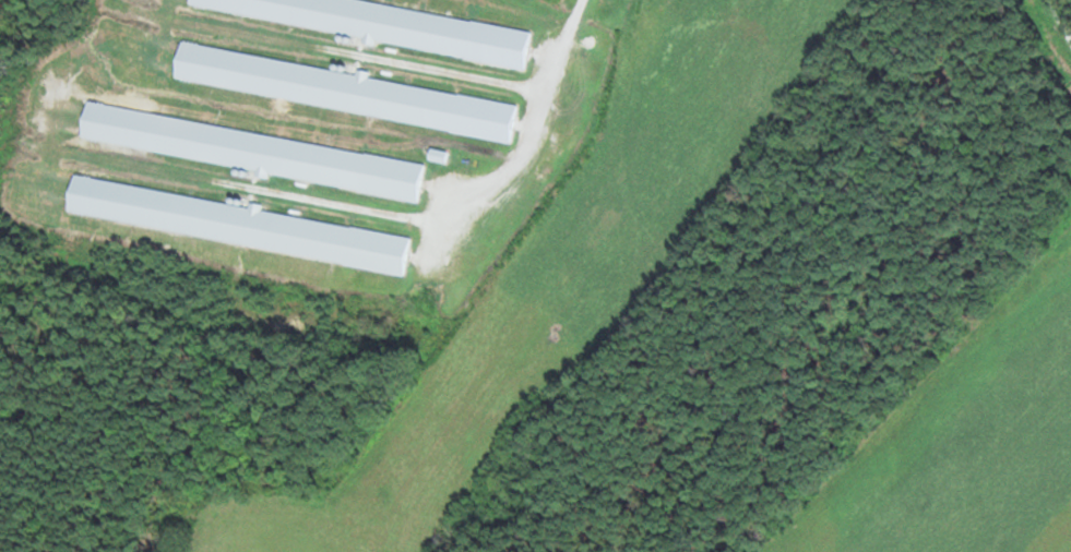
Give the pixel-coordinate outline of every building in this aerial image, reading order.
[(523,66),(529,27),(366,0),(185,0),(183,9),(523,66)] [(170,81),(509,141),(516,103),(176,43),(170,81)] [(417,198),(423,160),(82,105),(76,144),(417,198)] [(62,216),(402,272),(409,234),(69,178),(62,216)]
